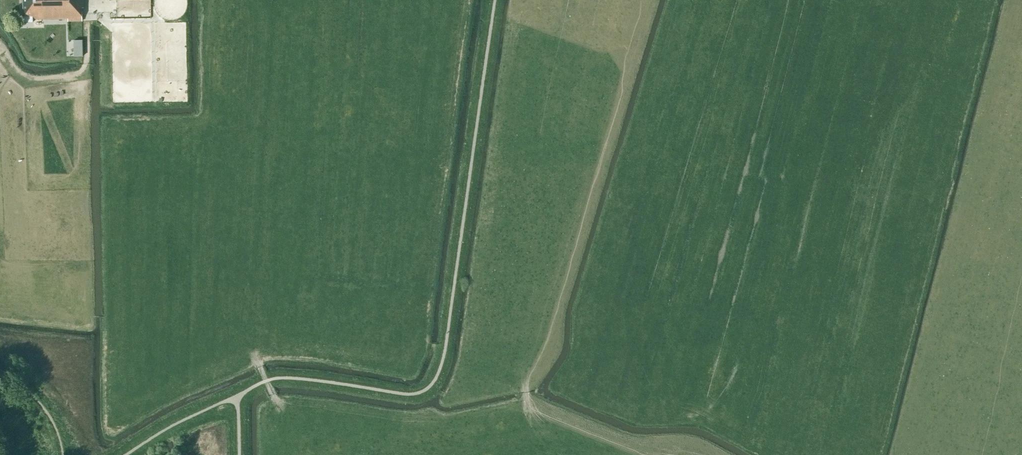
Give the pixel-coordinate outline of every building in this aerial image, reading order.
[(83,0),(23,0),(23,18),(24,18),(24,23),(32,23),(32,20),(62,20),(62,22),(82,21),(81,8),(84,8),(83,0)]
